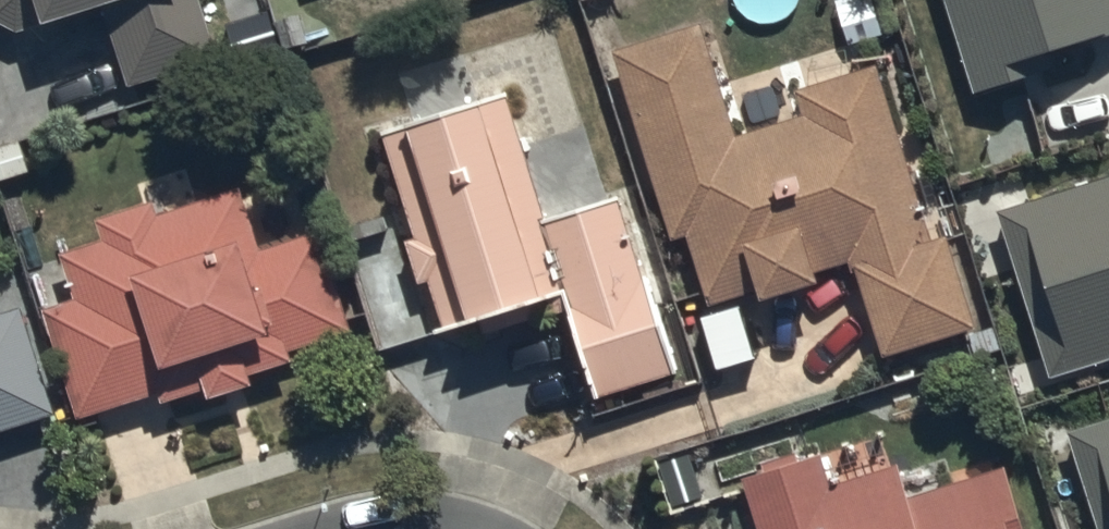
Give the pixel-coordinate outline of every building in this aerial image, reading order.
[(16,33),(105,6),(130,87),(215,60),(196,0),(5,0),(16,33)] [(969,86),(1108,44),(1108,0),(943,0),(969,86)] [(706,33),(616,60),(693,314),(847,267),(876,363),(972,334),(890,70),(798,98),(805,120),(739,140),(706,33)] [(503,92),(378,133),(444,337),(566,298),(601,405),(685,378),(627,199),(546,225),(503,92)] [(45,311),(83,424),(353,334),(322,240),(266,258),(241,183),(61,242),(81,299),(45,311)] [(996,217),(1046,383),(1108,364),(1108,183),(996,217)] [(59,415),(26,313),(4,320),(0,306),(0,434),(59,415)] [(1071,437),(1099,528),(1108,528),(1108,426),(1071,437)] [(748,487),(761,528),(1023,528),(1007,477),(913,507),(900,467),(833,488),(824,463),(748,487)]
